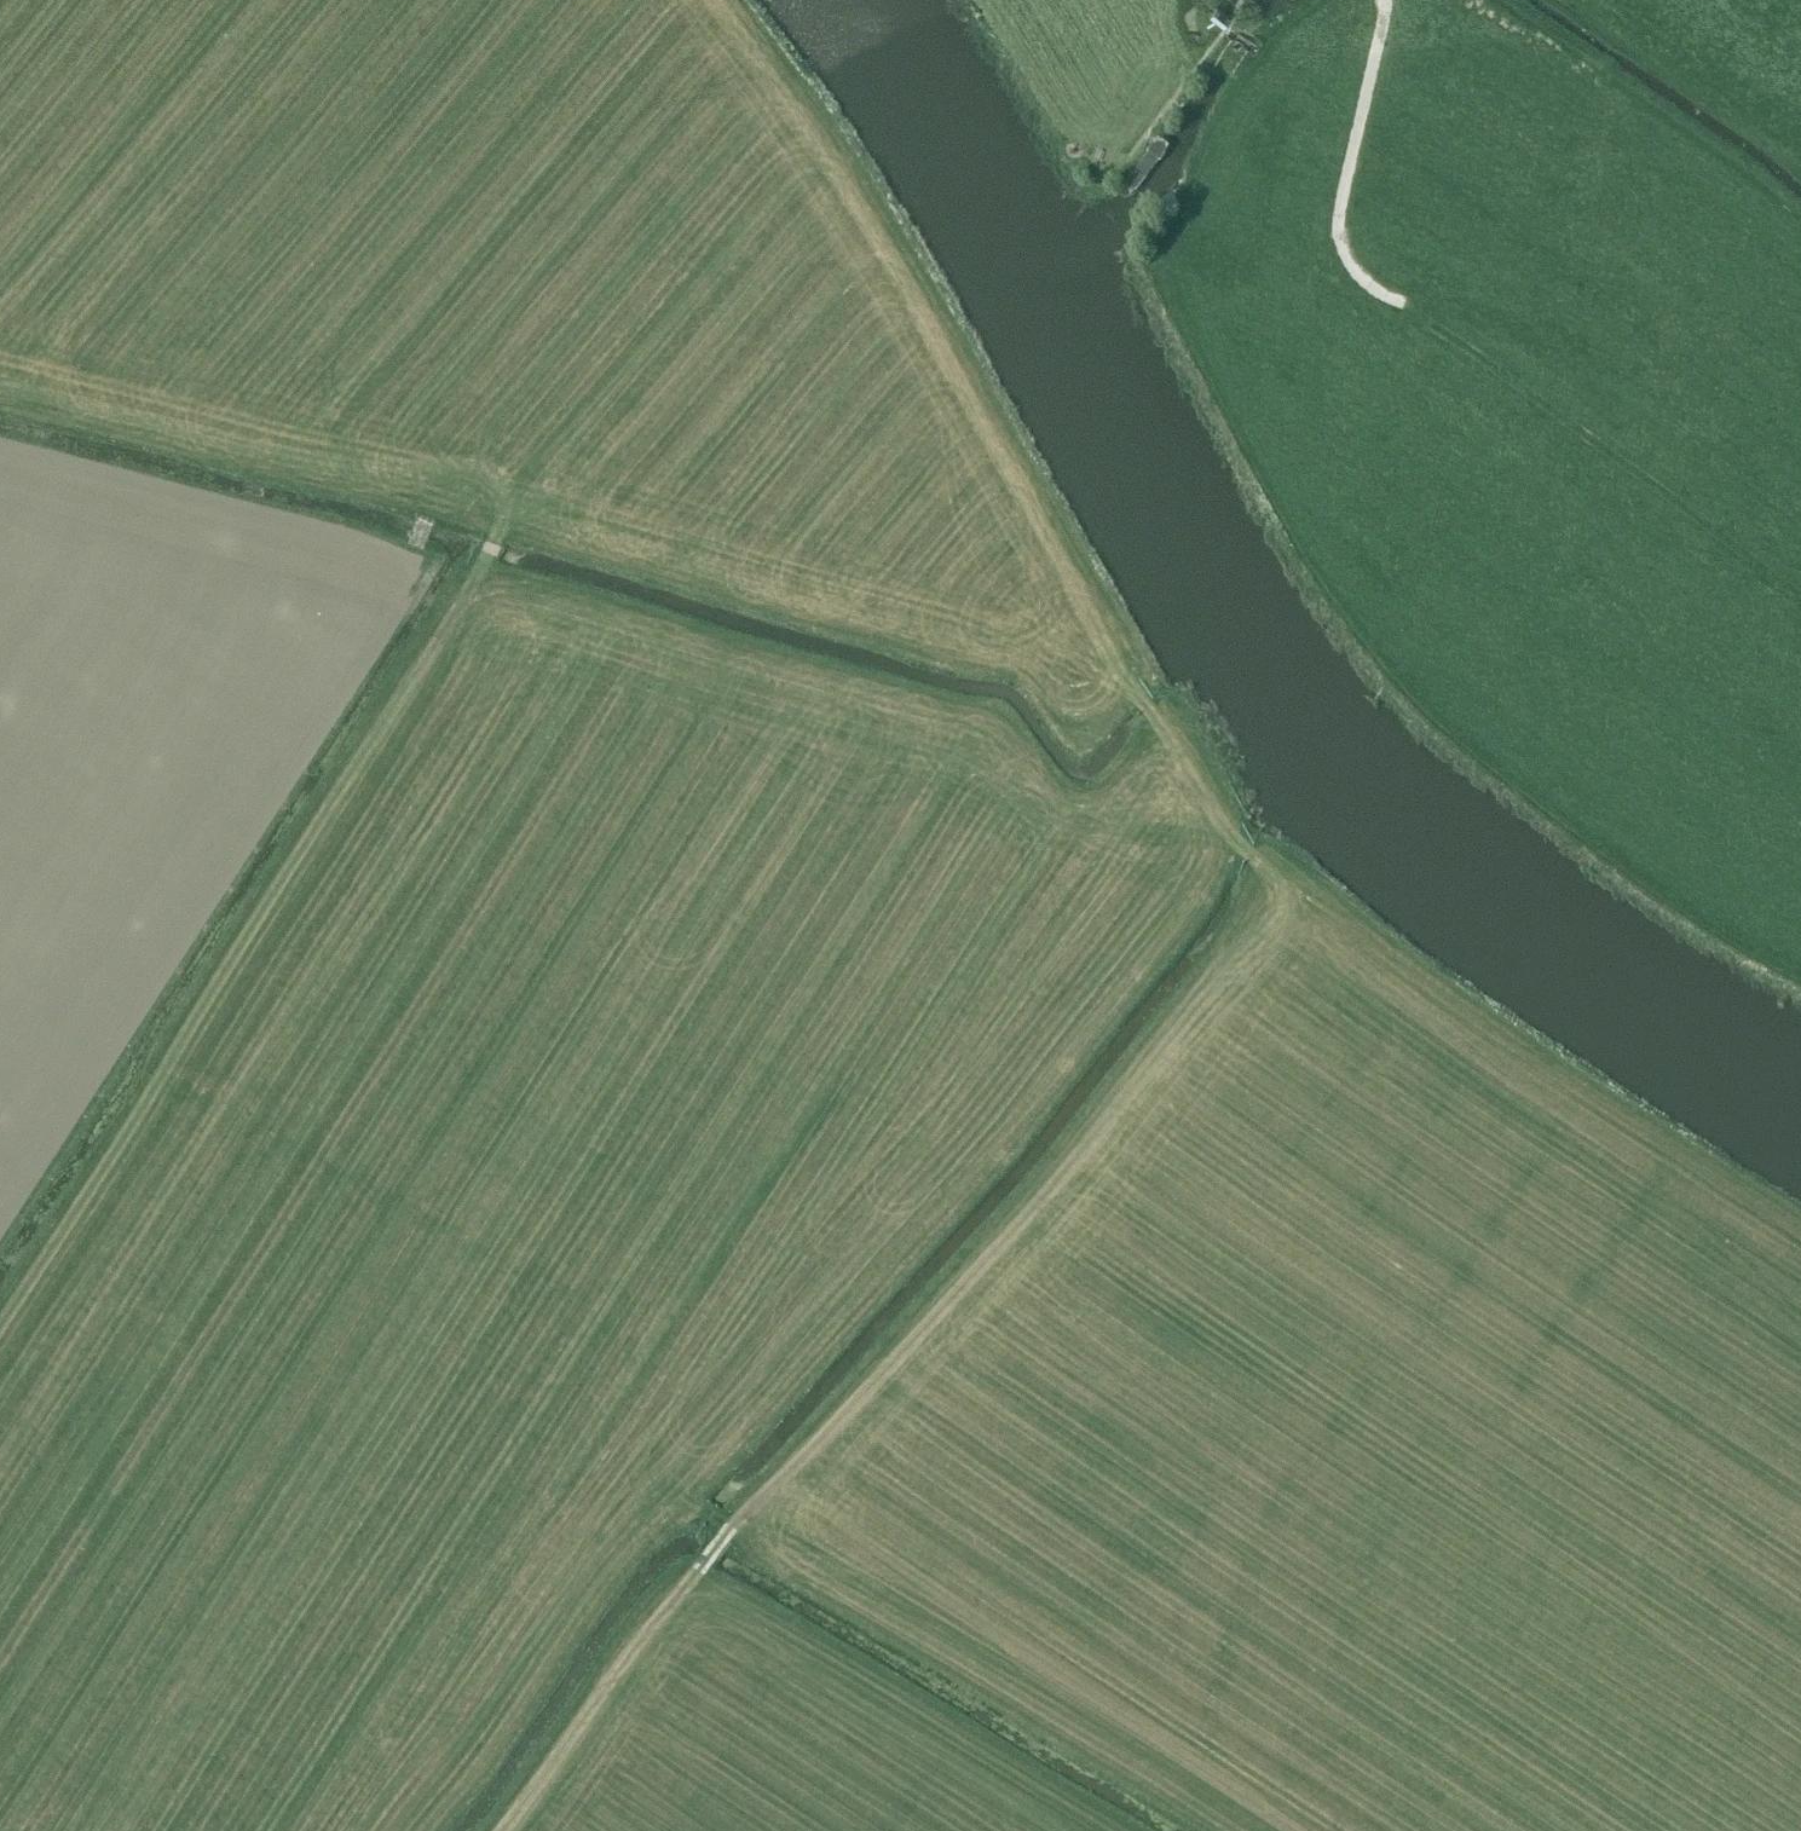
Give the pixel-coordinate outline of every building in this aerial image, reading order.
[(1222,26),(1229,18),(1216,7),(1209,15),(1222,26)]
